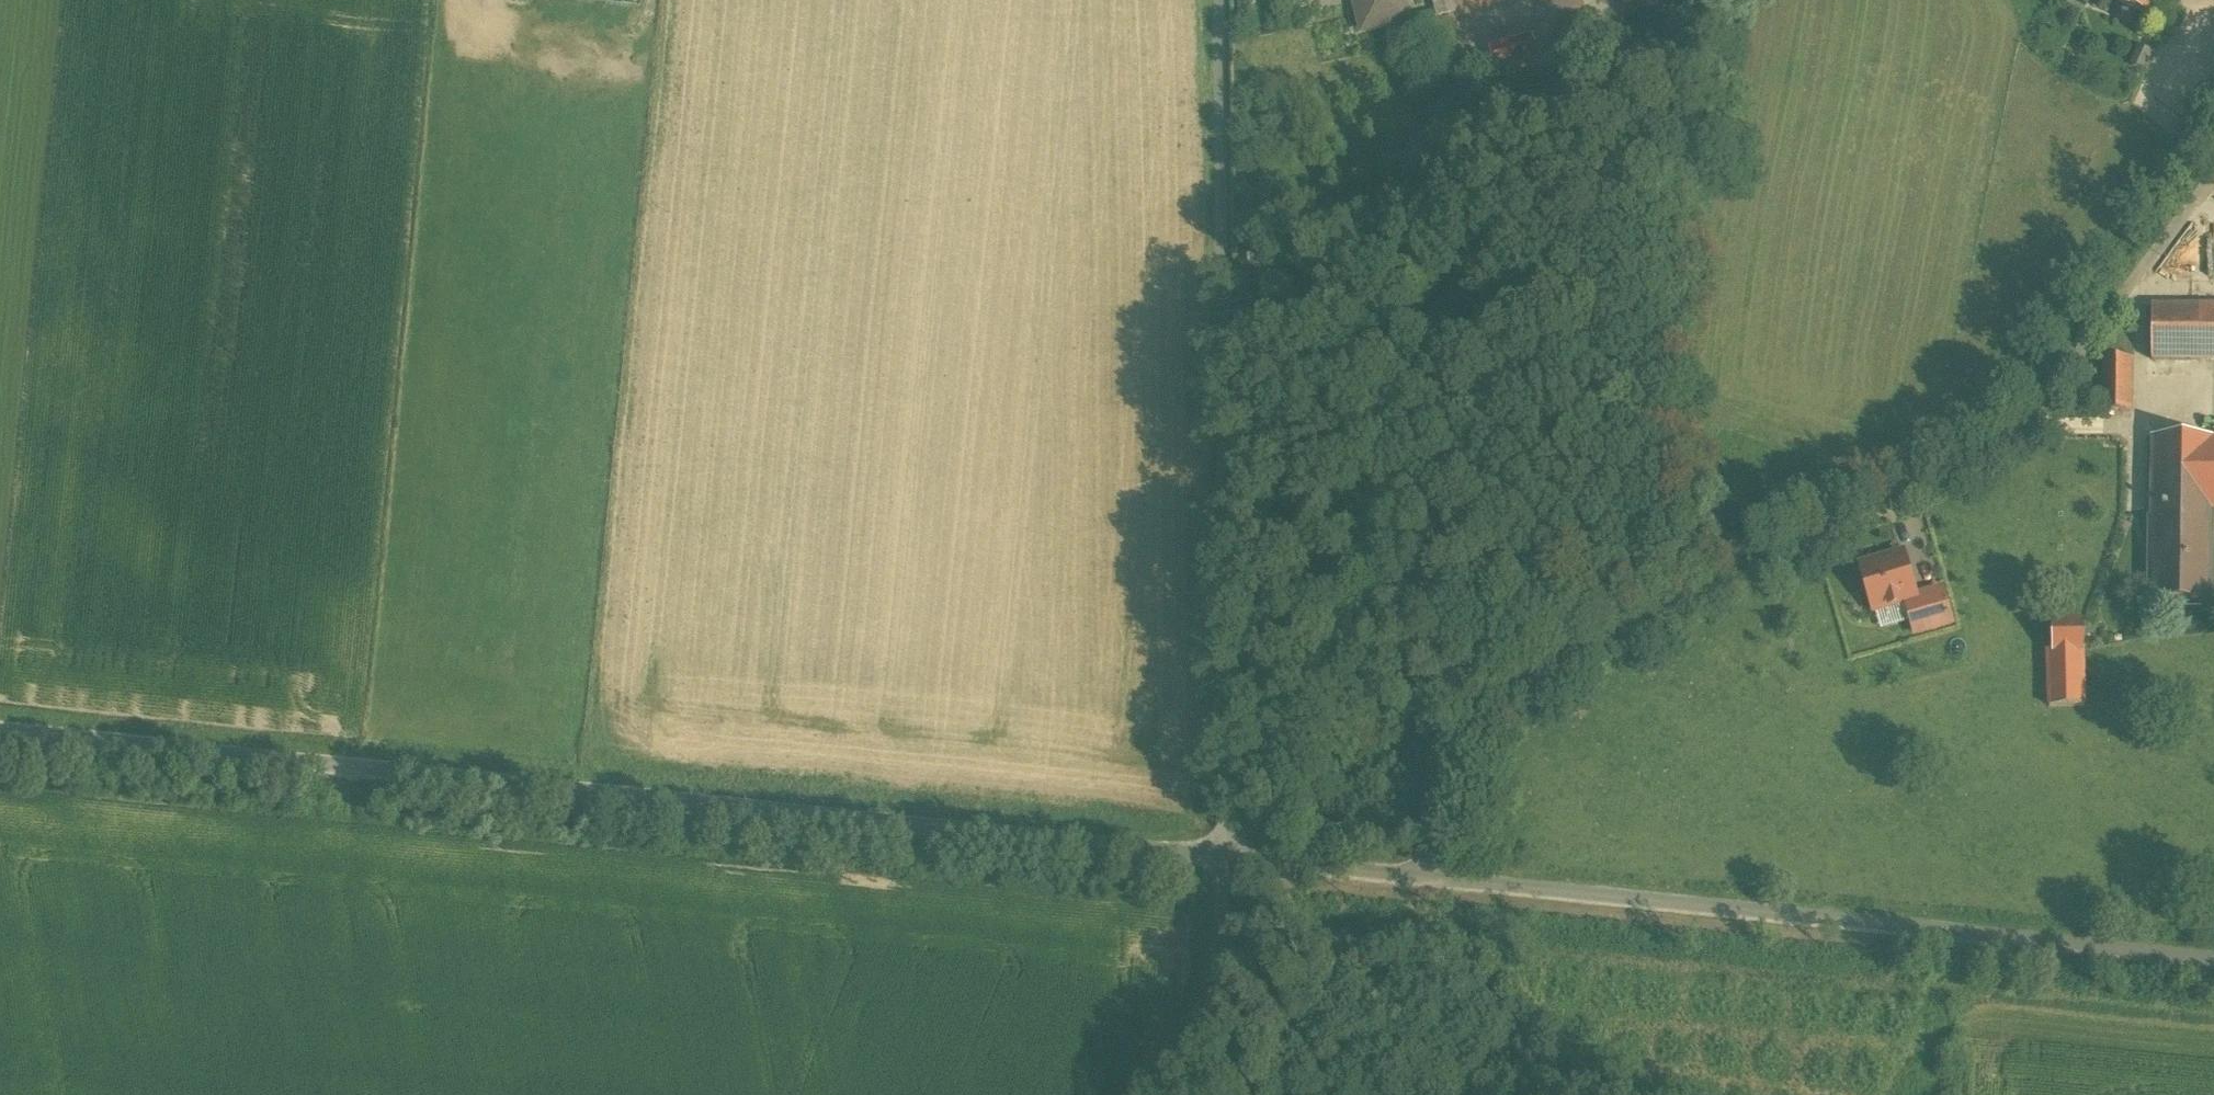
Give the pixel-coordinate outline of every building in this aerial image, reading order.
[(1363,31),(1408,20),(1403,0),(1355,0),(1363,31)] [(1439,16),(1455,12),(1452,0),(1435,0),(1439,16)] [(1629,12),(1663,4),(1662,0),(1626,0),(1629,12)] [(2154,17),(2160,0),(2108,0),(2154,17)] [(2153,307),(2153,360),(2213,360),(2213,307),(2153,307)] [(2131,360),(2104,359),(2104,412),(2131,412),(2131,360)] [(2213,440),(2212,438),(2153,438),(2152,509),(2212,509),(2213,509),(2213,440)] [(2212,509),(2152,509),(2152,606),(2211,606),(2212,509)] [(1903,553),(1861,565),(1874,611),(1907,601),(1917,598),(1916,597),(1903,553)] [(1942,589),(1916,597),(1917,598),(1907,601),(1916,633),(1952,623),(1942,589)] [(2083,623),(2054,624),(2054,651),(2049,651),(2050,706),(2085,705),(2083,623)]
